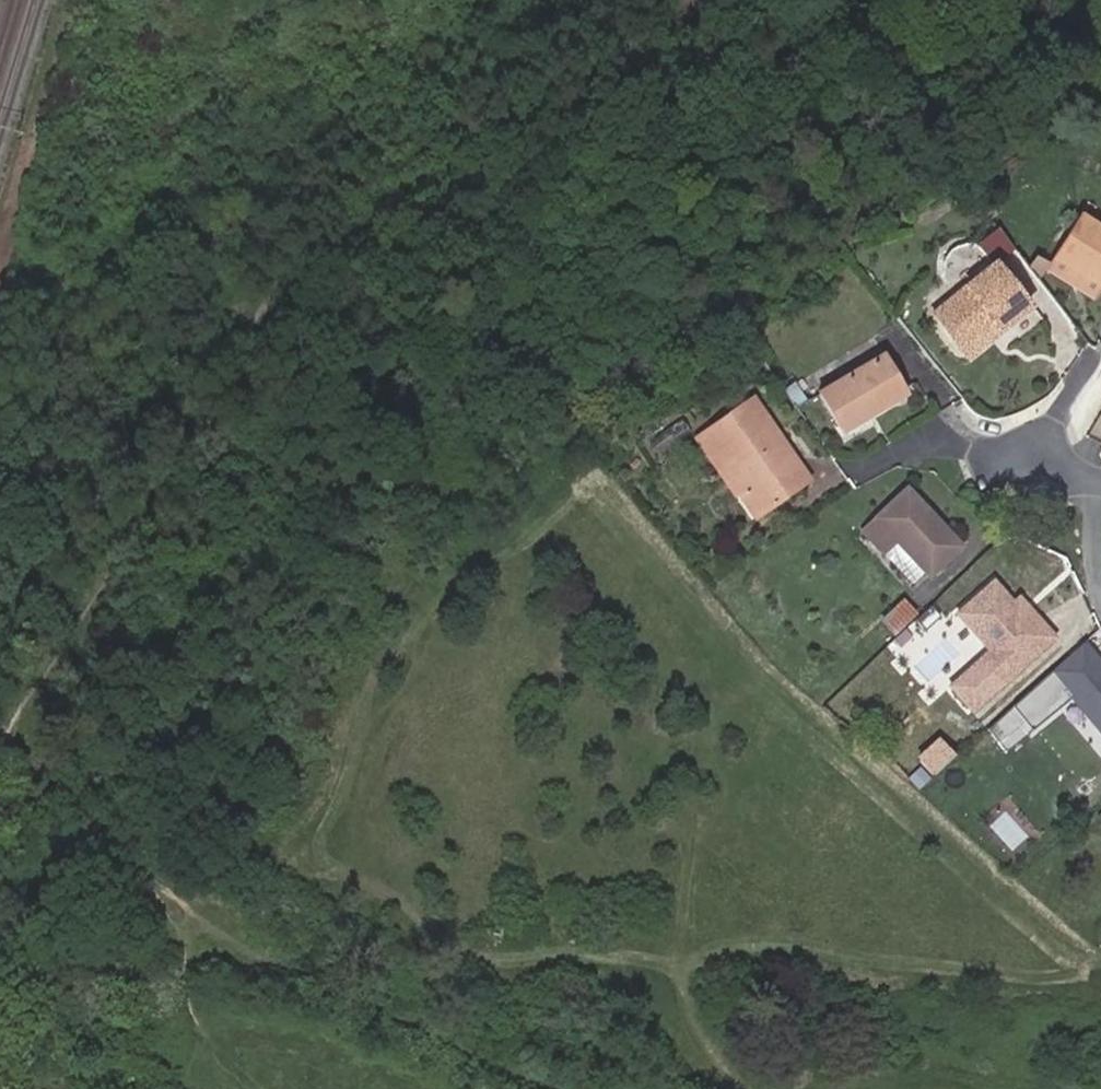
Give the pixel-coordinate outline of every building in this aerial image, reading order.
[(1056,261),(1100,288),(1100,208),(1093,203),(1056,261)] [(940,308),(972,340),(1001,314),(1009,324),(1038,299),(1001,254),(940,308)] [(898,344),(829,377),(843,410),(876,396),(879,403),(916,385),(898,344)] [(764,508),(819,471),(760,387),(717,417),(758,477),(747,484),(764,508)] [(758,477),(717,417),(701,429),(742,488),(747,484),(758,477)] [(903,529),(936,563),(967,537),(914,480),(871,519),(892,540),(903,529)] [(959,679),(981,703),(1062,628),(1026,589),(1020,594),(1000,573),(965,606),(975,618),(976,618),(997,642),(959,679)] [(907,600),(885,620),(898,634),(920,614),(907,600)] [(1090,634),(994,720),(1008,734),(1030,714),(1038,723),(1079,686),(1100,711),(1100,645),(1090,634)] [(962,751),(949,736),(927,756),(940,770),(962,751)]
